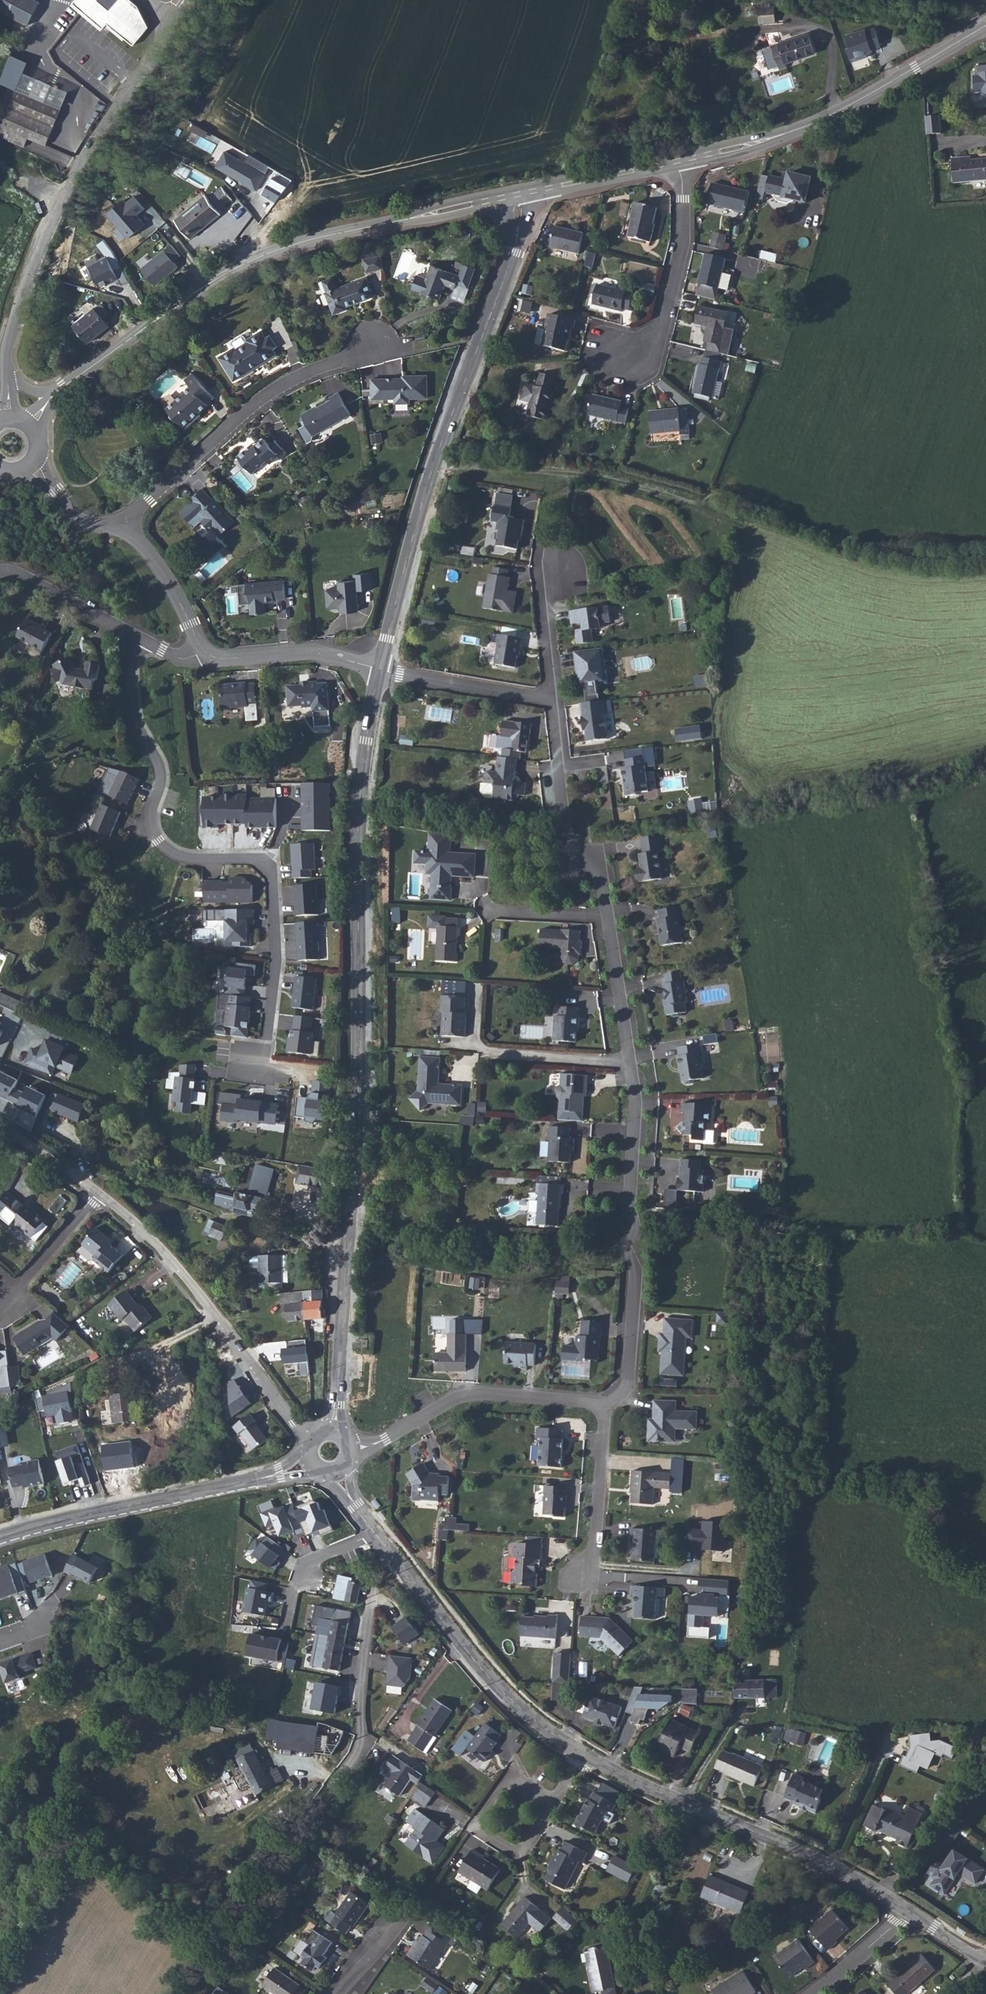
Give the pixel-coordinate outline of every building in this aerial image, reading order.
[(40,3),(35,0),(0,0),(0,11),(28,25),(40,3)] [(103,29),(108,24),(134,46),(149,28),(138,6),(131,0),(76,0),(73,3),(103,29)] [(774,6),(758,6),(759,23),(775,22),(774,6)] [(852,61),(869,57),(868,51),(883,47),(877,25),(845,34),(852,61)] [(770,48),(760,51),(766,70),(776,67),(777,70),(786,68),(784,60),(813,52),(808,34),(769,45),(770,48)] [(69,92),(55,86),(48,103),(17,90),(0,124),(0,137),(24,147),(28,137),(46,145),(69,92)] [(17,90),(10,87),(0,107),(0,124),(17,90)] [(939,114),(925,115),(927,133),(941,132),(939,114)] [(195,123),(187,119),(184,124),(192,128),(195,123)] [(202,127),(195,123),(192,128),(199,132),(202,127)] [(270,167),(249,155),(245,162),(225,151),(220,159),(228,164),(224,172),(237,180),(239,177),(243,179),(241,182),(256,191),(270,167)] [(964,156),(954,157),(955,183),(985,180),(985,158),(973,158),(965,159),(964,156)] [(228,164),(220,159),(216,167),(224,172),(228,164)] [(812,179),(789,174),(787,180),(769,176),(769,177),(762,176),(758,192),(767,194),(774,195),(774,197),(778,202),(788,204),(794,202),(794,200),(806,203),(812,179)] [(750,193),(712,184),(708,204),(745,213),(750,193)] [(219,210),(232,199),(222,187),(209,198),(206,195),(176,220),(191,238),(221,214),(219,210)] [(765,201),(767,194),(758,192),(756,199),(765,201)] [(125,199),(108,213),(128,238),(144,225),(141,221),(142,220),(137,214),(145,208),(135,195),(127,202),(125,199)] [(654,224),(658,209),(636,203),(632,220),(633,220),(629,238),(651,243),(655,225),(654,224)] [(580,255),(585,234),(556,227),(551,248),(580,255)] [(727,236),(714,233),(712,240),(725,243),(727,236)] [(101,251),(105,242),(97,238),(93,246),(101,251)] [(476,251),(482,245),(476,240),(471,245),(476,251)] [(724,251),(725,243),(712,240),(710,247),(724,251)] [(181,256),(172,245),(143,268),(157,285),(179,267),(174,261),(181,256)] [(593,269),(597,254),(589,253),(586,267),(593,269)] [(777,255),(767,253),(765,261),(775,263),(777,255)] [(129,280),(122,266),(115,270),(107,254),(99,258),(100,261),(87,268),(92,277),(95,275),(101,286),(113,279),(114,282),(119,279),(122,284),(129,280)] [(726,259),(705,254),(698,285),(699,285),(719,289),(719,288),(728,290),(732,276),(723,274),(726,259)] [(384,268),(381,255),(377,256),(367,258),(364,259),(367,272),(384,268)] [(477,268),(465,263),(461,275),(433,264),(427,278),(418,274),(413,288),(441,299),(446,284),(456,288),(457,283),(469,288),(477,268)] [(323,281),(327,292),(337,288),(333,277),(323,281)] [(363,301),(375,296),(368,277),(337,288),(327,292),(326,292),(334,314),(348,309),(347,307),(355,304),(354,301),(362,298),(363,301)] [(598,285),(593,305),(622,312),(623,309),(630,311),(634,294),(598,285)] [(716,301),(719,289),(699,285),(697,296),(716,301)] [(532,296),(534,288),(525,286),(523,294),(532,296)] [(534,303),(525,300),(522,312),(531,314),(534,303)] [(111,315),(102,303),(75,325),(89,342),(110,326),(104,319),(111,315)] [(728,314),(699,307),(695,324),(708,327),(704,342),(708,343),(706,350),(707,351),(719,354),(721,346),(724,336),(728,314)] [(576,321),(550,315),(546,330),(547,331),(543,346),(566,352),(569,341),(568,341),(571,329),(574,330),(576,321)] [(536,345),(543,346),(547,331),(546,330),(540,329),(536,345)] [(235,347),(219,356),(234,381),(250,371),(249,369),(260,362),(262,364),(277,354),(274,349),(278,346),(271,334),(267,337),(262,330),(247,339),(245,336),(242,335),(233,340),(232,343),(235,347)] [(707,351),(706,358),(719,361),(721,354),(719,354),(707,351)] [(706,358),(702,357),(693,394),(696,394),(703,396),(702,399),(709,401),(710,398),(713,398),(717,382),(722,362),(719,361),(706,358)] [(250,371),(262,364),(260,362),(249,369),(250,371)] [(755,373),(757,366),(749,364),(747,371),(755,373)] [(172,412),(172,416),(176,421),(180,421),(186,428),(195,420),(193,418),(200,412),(209,404),(208,403),(215,397),(193,373),(185,379),(192,386),(167,408),(172,412)] [(541,374),(537,387),(525,384),(520,400),(531,403),(527,416),(547,423),(554,391),(552,391),(555,377),(541,374)] [(388,379),(372,379),(372,390),(372,394),(372,399),(395,399),(395,404),(410,403),(410,398),(428,398),(427,375),(403,376),(403,378),(393,379),(393,381),(388,381),(388,379)] [(723,384),(717,382),(713,398),(719,400),(723,384)] [(351,415),(339,392),(330,397),(331,400),(317,408),(313,410),(313,408),(302,414),(303,416),(302,420),(305,426),(300,428),(308,443),(312,441),(314,436),(351,415)] [(593,395),(588,415),(626,424),(629,409),(621,407),(622,402),(593,395)] [(665,414),(650,415),(651,434),(681,432),(681,436),(689,435),(687,414),(679,414),(679,410),(665,411),(665,414)] [(202,415),(200,412),(193,418),(195,420),(202,415)] [(383,442),(381,434),(372,435),(373,443),(383,442)] [(270,445),(264,438),(256,446),(255,444),(248,450),(247,449),(238,456),(240,458),(237,461),(243,468),(246,465),(253,473),(268,460),(271,463),(279,456),(281,458),(286,454),(275,440),(270,445)] [(202,488),(191,499),(193,501),(181,512),(195,527),(202,520),(210,529),(213,527),(220,535),(235,521),(225,511),(224,512),(219,507),(221,506),(215,499),(213,501),(202,488)] [(374,491),(358,494),(359,503),(368,501),(369,506),(377,505),(374,491)] [(496,506),(512,509),(514,496),(498,493),(496,506)] [(510,518),(512,509),(496,506),(495,506),(492,522),(498,523),(497,531),(499,532),(497,546),(518,550),(519,541),(520,535),(522,535),(525,520),(510,518)] [(485,559),(475,557),(474,564),(484,566),(485,559)] [(508,578),(509,570),(493,568),(492,575),(491,575),(487,597),(485,597),(483,608),(513,613),(517,593),(508,591),(505,590),(505,586),(509,587),(510,578),(508,578)] [(373,589),(371,573),(355,574),(355,580),(339,582),(340,588),(329,588),(327,591),(328,606),(331,608),(341,607),(345,607),(345,612),(359,611),(357,591),(373,589)] [(286,599),(284,580),(239,584),(241,604),(251,603),(252,613),(266,612),(266,602),(275,601),(275,600),(286,599)] [(606,608),(571,612),(572,624),(583,622),(584,630),(584,633),(576,634),(578,644),(593,642),(592,629),(598,629),(597,624),(600,623),(608,622),(610,620),(609,610),(606,608)] [(433,627),(435,618),(425,616),(423,625),(433,627)] [(28,618),(18,638),(44,652),(53,634),(44,629),(38,626),(39,624),(28,618)] [(521,647),(522,639),(497,635),(496,643),(499,643),(495,665),(516,668),(519,646),(521,647)] [(603,648),(574,652),(577,674),(580,673),(580,677),(577,677),(579,688),(584,687),(586,703),(600,702),(598,685),(608,684),(603,648)] [(76,670),(71,659),(55,666),(57,669),(55,670),(54,673),(57,680),(60,681),(62,680),(63,682),(74,684),(74,686),(93,689),(94,680),(98,681),(100,666),(88,664),(87,672),(85,671),(84,672),(80,672),(80,670),(76,670)] [(711,688),(710,678),(701,678),(694,678),(695,680),(698,680),(699,689),(711,688)] [(255,687),(255,684),(246,685),(246,683),(222,686),(224,709),(246,707),(247,722),(258,721),(257,702),(255,687)] [(301,686),(288,687),(290,707),(303,706),(303,708),(313,707),(315,727),(330,726),(327,684),(318,685),(318,683),(310,684),(308,684),(309,685),(301,686)] [(263,686),(255,687),(257,702),(264,701),(263,686)] [(606,713),(605,701),(600,702),(586,703),(582,704),(584,717),(582,717),(583,726),(585,726),(585,731),(587,742),(608,739),(605,715),(606,713)] [(453,709),(432,706),(430,719),(450,723),(453,709)] [(503,750),(502,758),(518,759),(520,760),(521,752),(526,753),(528,741),(529,733),(531,733),(532,724),(504,721),(502,736),(499,736),(498,749),(503,750)] [(404,736),(404,739),(403,744),(414,745),(414,741),(415,738),(404,736)] [(502,758),(499,757),(497,773),(486,772),(485,784),(491,784),(495,790),(494,799),(494,802),(505,803),(506,800),(513,801),(520,795),(525,796),(526,783),(521,782),(519,782),(515,778),(516,776),(518,759),(502,758)] [(649,791),(644,758),(626,760),(627,769),(623,769),(624,779),(625,779),(626,784),(625,786),(626,796),(637,795),(638,793),(649,791)] [(121,771),(108,795),(127,805),(140,780),(127,773),(121,771)] [(491,784),(485,784),(482,783),(481,792),(485,798),(494,799),(495,790),(491,784)] [(404,797),(405,789),(394,788),(393,796),(404,797)] [(219,799),(220,825),(234,825),(234,795),(224,795),(224,799),(219,799)] [(243,795),(234,795),(234,825),(248,825),(248,799),(243,799),(243,795)] [(219,798),(205,798),(205,828),(215,828),(215,825),(220,825),(219,799),(219,798)] [(258,799),(248,799),(248,825),(248,828),(262,828),(262,803),(258,803),(258,799)] [(266,803),(262,803),(262,828),(277,828),(277,799),(266,799),(266,803)] [(702,803),(687,804),(687,814),(702,812),(702,803)] [(121,813),(102,804),(91,829),(111,838),(121,813)] [(716,826),(709,827),(710,837),(718,836),(716,826)] [(452,835),(431,831),(429,852),(425,852),(424,861),(430,862),(429,874),(433,874),(432,888),(434,888),(433,899),(451,900),(452,888),(451,888),(452,876),(451,875),(454,873),(456,876),(474,877),(476,855),(451,854),(452,835)] [(662,852),(660,836),(642,839),(644,854),(640,855),(641,863),(642,868),(639,869),(638,869),(636,872),(637,880),(640,882),(662,879),(658,853),(662,852)] [(314,844),(292,845),(294,879),(312,878),(311,870),(316,870),(314,844)] [(206,882),(206,902),(254,902),(254,886),(246,878),(231,878),(231,886),(224,886),(224,882),(206,882)] [(296,886),(297,917),(320,916),(319,886),(296,886)] [(681,917),(679,907),(658,911),(660,920),(657,920),(659,929),(661,929),(662,935),(660,937),(661,946),(683,943),(679,917),(681,917)] [(255,924),(255,910),(216,910),(216,921),(227,921),(227,947),(251,947),(251,933),(249,933),(249,924),(255,924)] [(428,928),(438,929),(438,926),(446,927),(447,917),(429,916),(428,928)] [(318,922),(297,923),(297,932),(299,934),(300,946),(298,946),(298,961),(320,960),(318,922)] [(458,936),(460,937),(461,928),(446,927),(438,926),(438,929),(436,961),(456,962),(457,948),(455,948),(455,945),(457,944),(458,936)] [(582,942),(580,942),(581,931),(567,930),(567,931),(541,930),(540,948),(561,949),(560,959),(566,964),(573,965),(579,960),(580,955),(580,948),(582,948),(582,942)] [(231,968),(228,988),(249,991),(251,971),(231,968)] [(682,981),(681,972),(666,975),(667,984),(665,984),(667,1000),(668,1005),(665,1005),(667,1015),(671,1015),(674,1017),(680,1016),(682,1013),(687,1012),(685,1003),(687,1002),(685,984),(682,984),(682,981)] [(317,979),(296,977),(293,1008),(314,1010),(317,979)] [(21,1003),(0,994),(0,1005),(16,1013),(21,1003)] [(232,1036),(248,1038),(251,1011),(249,1011),(251,998),(221,994),(219,1010),(229,1011),(227,1027),(233,1028),(232,1036)] [(554,1004),(555,996),(543,995),(542,1003),(554,1004)] [(441,1036),(466,1037),(467,1018),(465,1017),(465,1013),(466,998),(442,996),(441,1012),(443,1012),(446,1012),(445,1023),(442,1026),(441,1036)] [(578,1017),(579,1008),(560,1007),(559,1016),(555,1016),(554,1041),(576,1042),(577,1031),(577,1027),(579,1027),(579,1017),(578,1017)] [(314,1018),(295,1016),(293,1031),(292,1031),(291,1038),(290,1045),(288,1044),(287,1052),(311,1055),(313,1033),(312,1033),(314,1018)] [(734,1030),(733,1020),(725,1022),(726,1031),(734,1030)] [(63,1052),(67,1042),(59,1038),(62,1032),(49,1027),(44,1040),(47,1041),(42,1053),(32,1049),(27,1061),(35,1065),(34,1068),(52,1075),(56,1066),(71,1073),(78,1059),(63,1052)] [(217,1027),(216,1034),(226,1035),(226,1032),(223,1027),(217,1027)] [(70,1036),(62,1032),(59,1038),(67,1042),(70,1036)] [(702,1054),(701,1044),(678,1048),(680,1056),(678,1057),(680,1067),(681,1067),(683,1082),(684,1082),(684,1083),(687,1084),(692,1084),(694,1081),(694,1080),(703,1079),(699,1054),(702,1054)] [(439,1076),(441,1058),(421,1057),(419,1083),(423,1088),(419,1092),(410,1099),(421,1111),(429,1103),(461,1105),(462,1086),(439,1084),(435,1080),(439,1076)] [(196,1065),(182,1065),(181,1073),(184,1072),(183,1078),(194,1080),(196,1065)] [(0,1071),(0,1097),(9,1101),(15,1088),(19,1080),(0,1071)] [(207,1094),(193,1092),(193,1089),(191,1088),(191,1082),(194,1082),(194,1080),(183,1078),(184,1072),(181,1073),(171,1073),(170,1079),(170,1080),(178,1081),(176,1090),(175,1101),(178,1102),(177,1111),(190,1113),(191,1103),(205,1105),(207,1094)] [(587,1092),(588,1076),(562,1074),(561,1085),(556,1089),(556,1095),(560,1100),(559,1111),(583,1113),(584,1096),(584,1092),(587,1092)] [(170,1079),(168,1079),(167,1089),(176,1090),(178,1081),(170,1080),(170,1079)] [(312,1080),(310,1098),(300,1097),(298,1117),(331,1119),(332,1100),(328,1100),(329,1081),(312,1080)] [(25,1093),(15,1088),(9,1101),(37,1115),(47,1095),(28,1085),(25,1093)] [(241,1095),(220,1092),(218,1104),(225,1105),(223,1120),(238,1122),(239,1119),(275,1124),(278,1105),(262,1103),(262,1100),(248,1098),(248,1101),(241,1100),(241,1095)] [(79,1122),(85,1106),(60,1095),(60,1096),(53,1093),(47,1107),(54,1110),(53,1111),(79,1122)] [(711,1123),(713,1105),(682,1103),(681,1113),(685,1113),(685,1118),(687,1118),(686,1122),(684,1121),(677,1128),(683,1135),(694,1136),(693,1140),(704,1141),(705,1130),(705,1123),(708,1123),(711,1123)] [(467,1116),(461,1116),(461,1125),(474,1126),(476,1105),(468,1104),(467,1116)] [(549,1161),(570,1163),(571,1154),(571,1151),(574,1151),(575,1139),(570,1138),(571,1128),(550,1127),(549,1138),(550,1138),(549,1161)] [(701,1161),(682,1160),(680,1182),(678,1181),(678,1190),(704,1192),(704,1180),(706,1181),(706,1176),(705,1176),(705,1170),(701,1170),(701,1161)] [(217,1194),(215,1205),(227,1209),(234,1212),(249,1216),(263,1221),(269,1198),(266,1198),(274,1170),(257,1165),(249,1195),(237,1192),(236,1195),(236,1198),(217,1194)] [(16,1174),(7,1191),(9,1192),(18,1175),(16,1174)] [(557,1177),(538,1176),(537,1184),(556,1185),(557,1177)] [(238,1191),(241,1180),(233,1178),(230,1188),(238,1191)] [(323,1197),(325,1184),(317,1182),(315,1196),(323,1197)] [(556,1185),(537,1184),(537,1193),(539,1193),(537,1225),(558,1226),(560,1194),(563,1194),(564,1185),(556,1185)] [(678,1190),(666,1189),(665,1202),(677,1202),(678,1190)] [(16,1199),(3,1214),(31,1238),(45,1223),(38,1217),(38,1216),(34,1212),(35,1211),(27,1205),(26,1207),(16,1199)] [(204,1234),(219,1241),(223,1239),(228,1227),(211,1220),(204,1234)] [(96,1228),(82,1245),(97,1257),(94,1260),(109,1273),(124,1255),(109,1243),(111,1240),(96,1228)] [(260,1284),(283,1283),(283,1256),(249,1256),(249,1270),(260,1270),(260,1284)] [(570,1283),(557,1282),(556,1298),(559,1299),(560,1293),(563,1294),(569,1294),(570,1283)] [(318,1291),(304,1292),(306,1320),(323,1318),(323,1290),(318,1291)] [(127,1291),(109,1305),(122,1321),(124,1319),(135,1332),(153,1318),(144,1307),(139,1306),(127,1291)] [(306,1320),(304,1292),(283,1294),(284,1305),(286,1305),(288,1322),(306,1320)] [(242,1311),(248,1310),(246,1297),(240,1298),(242,1311)] [(70,1327),(54,1313),(48,1320),(49,1321),(46,1325),(41,1321),(14,1337),(25,1356),(42,1345),(39,1340),(40,1338),(47,1333),(53,1338),(57,1342),(70,1327)] [(727,1315),(725,1314),(718,1314),(718,1323),(724,1323),(726,1323),(727,1315)] [(693,1321),(665,1319),(664,1334),(664,1339),(660,1339),(659,1351),(663,1352),(661,1374),(684,1375),(685,1352),(683,1352),(684,1337),(691,1337),(693,1321)] [(464,1334),(464,1320),(451,1320),(451,1334),(448,1334),(448,1353),(436,1353),(436,1371),(447,1371),(447,1369),(458,1369),(458,1371),(466,1371),(467,1334),(464,1334)] [(483,1320),(464,1320),(464,1334),(467,1334),(482,1334),(483,1320)] [(601,1338),(603,1322),(583,1320),(581,1336),(577,1336),(577,1345),(579,1347),(578,1361),(587,1362),(590,1360),(597,1360),(598,1348),(600,1348),(600,1338),(601,1338)] [(39,1340),(42,1345),(53,1338),(47,1333),(40,1338),(39,1340)] [(311,1372),(308,1339),(297,1340),(297,1342),(288,1343),(288,1341),(284,1342),(286,1356),(285,1356),(287,1374),(311,1372)] [(536,1345),(507,1343),(505,1363),(519,1364),(519,1366),(527,1367),(527,1365),(535,1365),(536,1345)] [(0,1387),(11,1386),(10,1378),(9,1368),(9,1366),(0,1368),(0,1384),(0,1387)] [(19,1366),(9,1368),(10,1378),(11,1386),(12,1388),(21,1382),(20,1376),(19,1366)] [(242,1413),(255,1403),(236,1379),(223,1389),(242,1413)] [(40,1398),(36,1399),(39,1412),(47,1410),(48,1417),(56,1415),(58,1425),(69,1422),(67,1415),(73,1414),(71,1404),(73,1403),(70,1392),(72,1392),(72,1382),(49,1393),(49,1396),(40,1398)] [(112,1395),(115,1424),(136,1421),(133,1392),(112,1395)] [(649,1419),(649,1438),(651,1441),(661,1442),(661,1438),(668,1438),(668,1433),(676,1433),(676,1429),(697,1429),(697,1412),(676,1411),(677,1401),(657,1401),(656,1417),(655,1419),(654,1419),(649,1419)] [(256,1422),(251,1415),(234,1427),(239,1434),(241,1433),(253,1450),(268,1440),(263,1433),(261,1434),(258,1431),(260,1429),(255,1423),(256,1422)] [(0,1428),(0,1449),(10,1446),(6,1427),(0,1428)] [(563,1430),(537,1428),(536,1438),(541,1439),(539,1466),(562,1468),(563,1455),(561,1455),(561,1451),(563,1452),(564,1439),(562,1439),(563,1430)] [(661,1442),(675,1442),(676,1433),(668,1433),(668,1438),(661,1438),(661,1442)] [(131,1441),(100,1446),(104,1471),(134,1466),(131,1441)] [(92,1485),(84,1463),(76,1466),(72,1457),(81,1454),(78,1445),(57,1452),(60,1461),(57,1462),(64,1481),(73,1478),(75,1481),(80,1480),(82,1488),(92,1485)] [(10,1468),(14,1488),(24,1486),(29,1485),(29,1487),(45,1484),(41,1463),(40,1460),(24,1463),(24,1465),(10,1468)] [(674,1474),(633,1471),(632,1487),(633,1489),(632,1503),(653,1505),(654,1488),(673,1489),(673,1492),(685,1493),(687,1460),(675,1460),(674,1474)] [(424,1463),(407,1474),(414,1485),(413,1500),(421,1501),(421,1500),(439,1501),(439,1494),(448,1495),(450,1477),(440,1476),(431,1475),(430,1474),(424,1463)] [(718,1473),(730,1474),(731,1466),(719,1465),(718,1473)] [(566,1488),(545,1486),(545,1494),(546,1494),(544,1515),(553,1515),(555,1517),(564,1517),(565,1504),(566,1504),(567,1495),(566,1495),(566,1488)] [(302,1524),(309,1521),(315,1535),(332,1527),(322,1505),(315,1508),(313,1502),(296,1510),(302,1524)] [(297,1537),(302,1535),(297,1521),(292,1523),(285,1505),(263,1513),(268,1525),(275,1522),(281,1537),(295,1531),(297,1537)] [(448,1530),(453,1531),(453,1524),(454,1518),(446,1517),(445,1525),(441,1524),(441,1527),(440,1530),(448,1530)] [(701,1529),(688,1528),(687,1539),(702,1540),(701,1550),(725,1551),(726,1522),(701,1520),(701,1529)] [(634,1537),(643,1538),(644,1529),(631,1528),(631,1537),(634,1537)] [(635,1546),(634,1560),(655,1562),(656,1539),(664,1539),(665,1531),(644,1529),(643,1538),(634,1537),(634,1546),(635,1546)] [(448,1530),(440,1530),(440,1540),(447,1540),(448,1530)] [(528,1544),(543,1545),(544,1537),(529,1536),(528,1544)] [(254,1556),(272,1569),(285,1550),(267,1537),(254,1556)] [(528,1544),(518,1543),(518,1548),(513,1548),(513,1558),(517,1558),(516,1569),(512,1572),(512,1583),(524,1584),(524,1586),(537,1587),(538,1574),(536,1574),(536,1567),(537,1560),(541,1560),(542,1560),(543,1545),(528,1544)] [(45,1554),(17,1564),(21,1577),(29,1575),(31,1583),(53,1575),(45,1554)] [(73,1555),(64,1572),(71,1576),(73,1573),(91,1583),(99,1568),(73,1555)] [(27,1593),(21,1577),(17,1564),(16,1563),(0,1568),(0,1575),(2,1580),(0,1580),(0,1599),(19,1593),(19,1596),(27,1593)] [(349,1588),(347,1597),(359,1600),(362,1584),(359,1583),(361,1580),(360,1577),(359,1576),(356,1576),(354,1577),(353,1579),(353,1582),(339,1578),(337,1586),(342,1587),(349,1588)] [(246,1613),(264,1616),(269,1583),(252,1580),(246,1613)] [(635,1595),(644,1595),(644,1587),(632,1586),(631,1594),(635,1595)] [(342,1587),(340,1596),(347,1597),(349,1588),(342,1587)] [(644,1595),(635,1595),(634,1604),(635,1604),(634,1618),(656,1619),(657,1596),(665,1596),(665,1588),(644,1587),(644,1595)] [(721,1618),(722,1598),(715,1598),(715,1595),(699,1594),(699,1597),(687,1597),(685,1639),(712,1640),(713,1626),(697,1625),(697,1617),(721,1618)] [(352,1612),(316,1606),(313,1625),(319,1626),(317,1634),(317,1643),(318,1649),(314,1666),(340,1671),(352,1612)] [(522,1616),(520,1636),(556,1639),(558,1615),(548,1615),(548,1616),(539,1615),(538,1617),(522,1616)] [(406,1617),(392,1628),(405,1645),(419,1634),(406,1617)] [(598,1618),(582,1617),(580,1636),(590,1637),(590,1635),(600,1636),(620,1655),(633,1641),(610,1619),(601,1618),(601,1620),(598,1620),(598,1618)] [(251,1635),(247,1656),(282,1662),(286,1641),(251,1635)] [(32,1653),(0,1664),(0,1666),(6,1683),(20,1678),(19,1674),(37,1668),(32,1653)] [(555,1653),(553,1683),(569,1684),(571,1655),(555,1653)] [(413,1658),(390,1655),(386,1685),(404,1687),(410,1678),(413,1658)] [(683,1687),(694,1688),(694,1685),(695,1680),(683,1679),(683,1687)] [(735,1681),(735,1698),(745,1698),(745,1696),(747,1696),(747,1698),(778,1697),(777,1679),(735,1681)] [(342,1685),(317,1681),(312,1709),(336,1714),(342,1685)] [(569,1684),(553,1683),(552,1699),(568,1700),(569,1684)] [(50,1693),(43,1693),(42,1703),(58,1703),(59,1687),(51,1687),(50,1693)] [(622,1694),(631,1697),(633,1689),(624,1687),(622,1694)] [(683,1689),(683,1696),(698,1697),(698,1689),(683,1689)] [(640,1694),(631,1721),(639,1724),(641,1719),(644,1720),(649,1708),(661,1709),(672,1702),(672,1696),(640,1694)] [(591,1696),(583,1717),(595,1721),(596,1720),(602,1722),(603,1724),(615,1728),(622,1707),(591,1696)] [(452,1710),(436,1699),(418,1725),(419,1726),(409,1741),(427,1754),(437,1738),(435,1736),(452,1710)] [(478,1715),(484,1708),(477,1703),(472,1711),(478,1715)] [(679,1712),(689,1716),(692,1708),(683,1704),(679,1712)] [(716,1715),(712,1722),(718,1725),(721,1718),(716,1715)] [(657,1748),(675,1757),(680,1746),(682,1742),(693,1748),(700,1733),(671,1719),(657,1748)] [(318,1726),(270,1721),(267,1739),(279,1741),(278,1748),(315,1753),(318,1726)] [(319,1722),(318,1726),(315,1753),(334,1754),(339,1745),(344,1731),(319,1722)] [(467,1748),(484,1762),(491,1753),(490,1752),(497,1743),(496,1742),(502,1735),(486,1723),(476,1737),(467,1730),(452,1750),(461,1756),(467,1748)] [(793,1743),(802,1746),(806,1733),(797,1730),(793,1743)] [(902,1754),(897,1765),(918,1774),(921,1767),(931,1771),(938,1754),(955,1762),(961,1748),(940,1739),(933,1740),(932,1732),(908,1736),(910,1748),(907,1756),(902,1754)] [(691,1752),(693,1748),(682,1742),(680,1746),(691,1752)] [(251,1785),(256,1795),(272,1787),(250,1743),(234,1751),(245,1773),(234,1778),(240,1790),(251,1785)] [(723,1751),(715,1768),(725,1772),(725,1773),(742,1781),(743,1778),(756,1783),(763,1766),(733,1754),(733,1755),(723,1751)] [(417,1784),(423,1775),(394,1756),(386,1767),(393,1772),(384,1785),(400,1796),(411,1779),(417,1784)] [(271,1771),(274,1782),(284,1779),(282,1768),(271,1771)] [(794,1774),(785,1797),(794,1801),(793,1803),(801,1806),(803,1803),(805,1805),(807,1809),(808,1809),(816,1813),(821,1800),(820,1798),(823,1790),(803,1781),(804,1778),(794,1774)] [(743,1778),(742,1781),(755,1786),(756,1783),(743,1778)] [(422,1783),(415,1793),(429,1803),(436,1793),(422,1783)] [(580,1815),(575,1824),(584,1829),(587,1828),(595,1833),(603,1820),(610,1824),(616,1814),(612,1812),(616,1804),(595,1792),(590,1800),(589,1799),(584,1808),(585,1808),(582,1815),(580,1815)] [(415,1793),(411,1798),(426,1808),(429,1803),(415,1793)] [(874,1805),(865,1826),(877,1832),(878,1830),(880,1826),(885,1829),(883,1832),(898,1839),(897,1843),(907,1848),(923,1813),(925,1809),(918,1806),(916,1810),(910,1807),(905,1817),(886,1808),(885,1810),(874,1805)] [(433,1864),(443,1850),(435,1844),(436,1842),(445,1829),(416,1809),(407,1822),(417,1829),(406,1844),(433,1864)] [(654,1832),(657,1826),(651,1822),(648,1828),(654,1832)] [(550,1869),(545,1879),(565,1890),(580,1861),(583,1863),(588,1853),(566,1841),(561,1851),(559,1849),(553,1860),(555,1861),(550,1869)] [(473,1850),(459,1872),(473,1880),(482,1886),(488,1890),(501,1869),(483,1859),(479,1856),(480,1854),(473,1850)] [(935,1879),(931,1885),(945,1895),(956,1879),(955,1875),(957,1871),(960,1873),(976,1883),(985,1870),(955,1850),(941,1871),(938,1869),(933,1877),(935,1879)] [(628,1881),(636,1866),(616,1856),(608,1871),(628,1881)] [(701,1896),(741,1913),(750,1892),(710,1876),(701,1896)] [(285,1885),(297,1894),(301,1889),(289,1880),(285,1885)] [(478,1893),(482,1886),(473,1880),(468,1887),(478,1893)] [(290,1904),(297,1894),(285,1885),(278,1896),(290,1904)] [(332,1911),(326,1920),(346,1934),(352,1925),(354,1927),(370,1904),(360,1898),(355,1894),(352,1892),(337,1914),(332,1911)] [(272,1904),(277,1907),(282,1901),(277,1897),(272,1904)] [(508,1918),(502,1925),(518,1938),(530,1923),(540,1932),(552,1919),(525,1897),(512,1913),(512,1915),(510,1917),(508,1918)] [(563,1925),(572,1914),(562,1907),(556,1915),(556,1920),(563,1925)] [(810,1929),(828,1950),(838,1942),(836,1940),(849,1928),(833,1909),(810,1929)] [(761,1920),(754,1910),(746,1915),(753,1926),(761,1920)] [(577,1919),(572,1914),(563,1925),(569,1930),(577,1919)] [(453,1937),(432,1923),(424,1936),(423,1935),(419,1942),(410,1957),(430,1970),(443,1949),(445,1950),(449,1943),(453,1937)] [(324,1956),(333,1943),(314,1929),(305,1942),(309,1945),(302,1956),(305,1958),(301,1963),(313,1972),(317,1966),(320,1969),(327,1958),(324,1956)] [(458,1940),(453,1937),(449,1943),(454,1946),(458,1940)] [(408,1955),(410,1957),(419,1942),(417,1940),(408,1955)] [(775,1957),(789,1977),(803,1967),(805,1969),(815,1962),(799,1940),(775,1957)] [(241,1955),(247,1959),(253,1949),(247,1945),(241,1955)] [(608,1971),(612,1971),(609,1957),(609,1958),(606,1945),(590,1948),(590,1952),(592,1961),(588,1962),(594,1993),(602,1991),(603,1993),(613,1993),(608,1971)] [(935,1970),(922,1954),(887,1984),(892,1989),(896,1993),(908,1993),(935,1970)] [(544,1969),(550,1974),(555,1969),(549,1963),(544,1969)] [(306,1991),(300,1987),(300,1986),(275,1968),(263,1985),(276,1993),(304,1993),(306,1991)] [(613,1993),(617,1993),(612,1971),(608,1971),(613,1993)] [(757,1992),(743,1971),(713,1990),(716,1993),(753,1993),(757,1992)] [(427,1979),(438,1987),(439,1985),(428,1977),(427,1979)] [(434,1993),(438,1987),(427,1979),(422,1985),(434,1993)]
